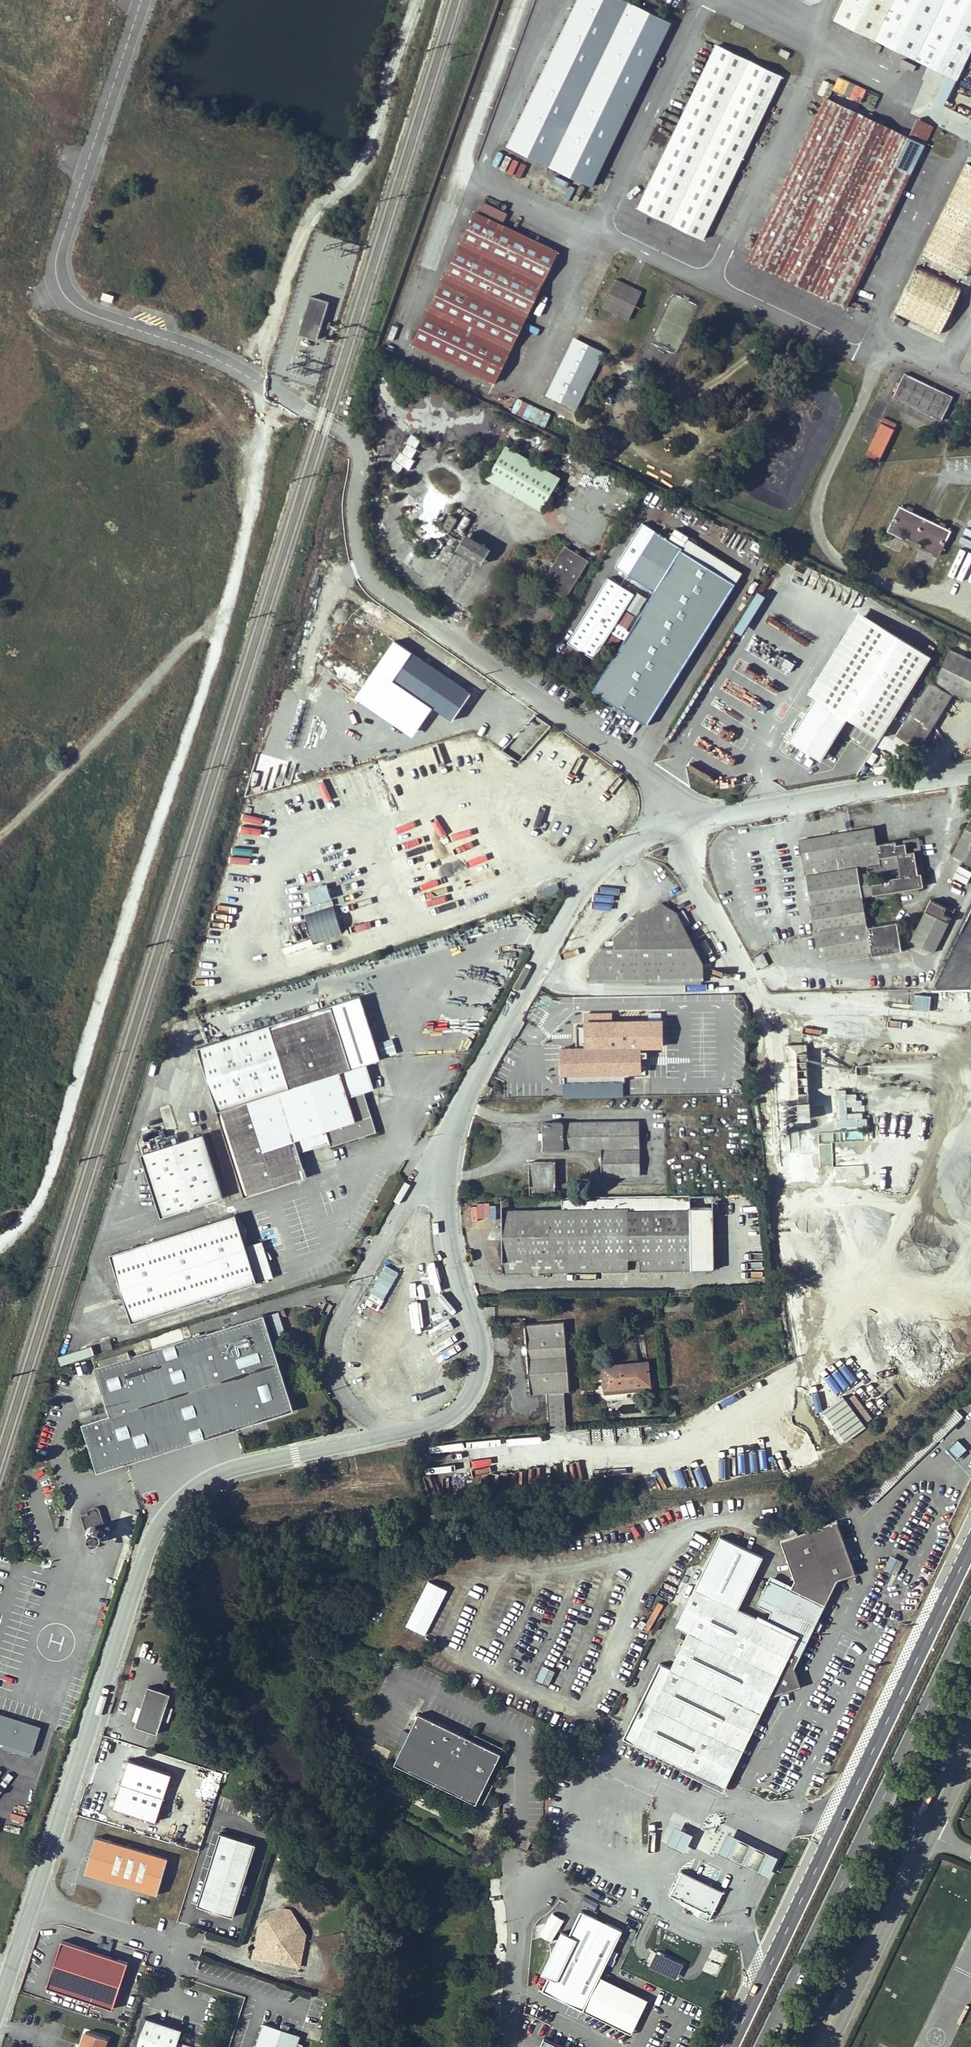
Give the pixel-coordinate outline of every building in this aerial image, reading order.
[(623,0),(578,0),(507,147),(592,188),(671,23),(623,0)] [(833,20),(956,81),(970,51),(970,0),(843,0),(833,20)] [(782,76),(715,44),(637,208),(704,240),(782,76)] [(926,146),(825,97),(746,261),(847,309),(926,146)] [(965,164),(922,253),(969,275),(970,270),(970,167),(965,164)] [(559,252),(475,212),(411,346),(495,386),(559,252)] [(962,289),(917,267),(894,314),(940,336),(962,289)] [(687,285),(673,279),(671,283),(685,290),(687,285)] [(641,292),(615,280),(602,307),(628,320),(641,292)] [(672,294),(652,339),(677,350),(697,305),(672,294)] [(316,341),(328,303),(309,298),(297,336),(316,341)] [(603,353),(574,339),(546,397),(575,411),(603,353)] [(953,397),(904,374),(893,398),(942,420),(953,397)] [(512,394),(505,406),(532,421),(539,408),(512,394)] [(896,426),(882,419),(865,455),(879,462),(896,426)] [(400,477),(403,468),(408,470),(421,439),(408,434),(391,474),(400,477)] [(541,511),(561,478),(506,446),(486,479),(541,511)] [(951,531),(899,507),(887,531),(939,556),(951,531)] [(430,530),(434,523),(416,513),(415,514),(407,509),(404,513),(412,518),(411,519),(430,530)] [(437,533),(445,538),(457,520),(450,515),(437,533)] [(656,531),(645,524),(638,535),(649,542),(656,531)] [(593,691),(647,726),(735,584),(682,550),(683,548),(656,531),(649,542),(638,535),(618,568),(655,592),(629,634),(615,625),(633,596),(607,580),(567,644),(592,660),(611,631),(625,640),(593,691)] [(481,566),(491,549),(465,534),(455,551),(481,566)] [(961,538),(959,543),(970,549),(970,543),(961,538)] [(541,584),(566,599),(589,561),(564,547),(541,584)] [(743,637),(762,597),(755,593),(736,633),(743,637)] [(959,620),(944,614),(942,619),(956,625),(959,620)] [(906,648),(864,622),(857,633),(842,623),(834,636),(850,645),(827,682),(822,690),(785,750),(801,761),(808,750),(824,759),(848,720),(880,739),(932,655),(910,641),(906,648)] [(970,701),(970,660),(951,650),(934,684),(930,682),(897,734),(919,749),(954,692),(970,701)] [(471,693),(409,651),(390,680),(442,714),(440,717),(450,724),(471,693)] [(816,685),(822,690),(827,682),(820,678),(816,685)] [(273,790),(258,794),(260,801),(275,797),(273,790)] [(885,924),(867,928),(862,897),(922,886),(920,873),(918,873),(914,851),(908,853),(907,853),(905,843),(894,845),(893,842),(877,844),(874,828),(799,840),(817,948),(830,959),(871,951),(872,956),(892,952),(891,946),(900,944),(897,927),(886,929),(885,924)] [(970,831),(966,828),(952,855),(970,865),(970,830),(970,831)] [(919,838),(893,842),(894,845),(905,843),(907,853),(908,853),(914,851),(918,873),(920,873),(924,873),(919,838)] [(967,885),(970,875),(970,872),(958,867),(953,879),(967,885)] [(947,908),(931,900),(911,941),(934,952),(952,917),(944,913),(947,908)] [(662,903),(639,914),(677,913),(662,903)] [(703,963),(686,930),(677,913),(639,914),(614,937),(614,948),(602,948),(589,965),(590,982),(660,981),(703,980),(703,963)] [(763,954),(754,958),(759,969),(767,965),(763,954)] [(930,1012),(931,996),(915,996),(915,1011),(930,1012)] [(289,1085),(379,1056),(361,997),(271,1026),(289,1085)] [(637,1046),(662,1046),(662,1020),(611,1021),(611,1013),(586,1014),(586,1047),(561,1047),(561,1073),(624,1072),(638,1072),(637,1046)] [(674,1020),(662,1020),(662,1046),(674,1046),(674,1020)] [(809,1125),(807,1045),(787,1045),(788,1126),(809,1125)] [(291,1088),(218,1112),(245,1196),(305,1177),(297,1153),(330,1142),(331,1146),(376,1131),(363,1092),(374,1088),(367,1064),(380,1060),(379,1056),(289,1085),(291,1088)] [(624,1072),(561,1073),(562,1082),(625,1081),(624,1072)] [(279,1088),(288,1085),(286,1078),(277,1081),(279,1088)] [(493,1088),(488,1085),(483,1095),(488,1098),(493,1088)] [(847,1111),(860,1110),(860,1092),(836,1093),(836,1128),(865,1127),(864,1113),(847,1113),(847,1111)] [(543,1123),(543,1150),(601,1149),(601,1176),(639,1175),(638,1121),(543,1123)] [(141,1154),(158,1218),(221,1201),(204,1137),(141,1154)] [(555,1186),(555,1169),(551,1169),(551,1162),(529,1162),(529,1194),(554,1194),(554,1186),(555,1186)] [(835,1167),(836,1177),(864,1177),(864,1166),(835,1167)] [(627,1196),(628,1260),(641,1260),(641,1270),(698,1270),(696,1210),(674,1210),(674,1195),(627,1196)] [(627,1196),(545,1198),(545,1210),(486,1211),(487,1272),(530,1272),(533,1276),(537,1275),(539,1272),(629,1270),(628,1260),(627,1196)] [(237,1220),(111,1262),(133,1328),(275,1281),(263,1244),(247,1250),(237,1220)] [(665,1311),(680,1311),(680,1302),(665,1302),(665,1311)] [(695,1302),(680,1302),(680,1311),(695,1311),(695,1302)] [(91,1452),(97,1472),(126,1463),(234,1429),(266,1419),(294,1410),(264,1315),(95,1369),(109,1415),(82,1424),(87,1439),(91,1452)] [(548,1392),(549,1397),(564,1397),(564,1390),(569,1390),(564,1321),(525,1324),(530,1392),(548,1392)] [(104,1352),(113,1350),(110,1340),(101,1343),(104,1352)] [(603,1366),(605,1388),(618,1387),(617,1385),(637,1383),(637,1385),(650,1384),(648,1362),(603,1366)] [(650,1389),(650,1384),(637,1385),(637,1383),(617,1385),(618,1387),(605,1388),(605,1389),(605,1393),(650,1389)] [(564,1397),(549,1397),(551,1430),(567,1429),(564,1397)] [(841,1397),(819,1416),(843,1444),(865,1426),(841,1397)] [(935,1426),(873,1486),(882,1495),(962,1417),(954,1408),(935,1426)] [(873,1503),(882,1495),(873,1486),(864,1494),(873,1503)] [(96,1506),(87,1510),(88,1513),(81,1516),(85,1529),(88,1528),(90,1531),(89,1531),(88,1535),(88,1537),(89,1539),(90,1541),(92,1542),(94,1543),(96,1543),(98,1542),(100,1541),(101,1539),(102,1537),(102,1535),(101,1533),(100,1531),(99,1530),(96,1529),(97,1526),(104,1524),(100,1509),(96,1506)] [(660,1664),(648,1689),(659,1694),(652,1706),(642,1701),(630,1726),(640,1731),(635,1743),(722,1786),(764,1699),(800,1686),(794,1669),(812,1633),(817,1632),(821,1625),(818,1620),(835,1584),(856,1577),(838,1525),(781,1545),(792,1576),(786,1587),(769,1579),(757,1604),(774,1612),(769,1624),(695,1589),(688,1602),(700,1608),(671,1669),(660,1664)] [(890,1556),(883,1571),(896,1577),(903,1562),(890,1556)] [(640,1574),(636,1582),(648,1587),(651,1579),(640,1574)] [(427,1582),(405,1627),(424,1637),(447,1591),(427,1582)] [(536,1681),(548,1686),(554,1672),(542,1667),(536,1681)] [(170,1692),(149,1685),(136,1723),(157,1730),(170,1692)] [(652,1706),(659,1694),(648,1689),(642,1701),(652,1706)] [(0,1713),(0,1743),(33,1753),(42,1726),(0,1713)] [(476,1739),(422,1713),(401,1754),(415,1760),(412,1767),(452,1787),(455,1780),(482,1794),(490,1780),(503,1753),(476,1739)] [(624,1738),(635,1743),(640,1731),(630,1726),(624,1738)] [(415,1760),(401,1754),(397,1763),(478,1801),(479,1800),(485,1803),(496,1783),(490,1780),(482,1794),(455,1780),(452,1787),(412,1767),(415,1760)] [(127,1759),(113,1799),(110,1806),(155,1821),(171,1773),(127,1759)] [(7,1824),(21,1829),(25,1817),(10,1813),(7,1824)] [(693,1833),(675,1824),(666,1842),(685,1851),(693,1833)] [(769,1875),(779,1855),(729,1830),(719,1851),(769,1875)] [(218,1833),(196,1905),(210,1909),(217,1911),(231,1916),(254,1844),(218,1833)] [(167,1857),(95,1836),(85,1872),(157,1893),(167,1857)] [(487,1865),(492,1862),(488,1856),(483,1859),(487,1865)] [(722,1892),(681,1872),(670,1894),(702,1910),(700,1915),(709,1919),(722,1892)] [(291,1910),(280,1908),(272,1913),(273,1913),(277,1912),(280,1912),(285,1913),(290,1915),(294,1917),(295,1918),(291,1910)] [(542,1989),(582,2009),(584,2006),(626,2027),(633,2024),(641,2007),(640,2000),(598,1979),(600,1976),(622,1931),(581,1911),(569,1935),(562,1932),(558,1939),(548,1941),(549,1947),(548,1954),(548,1960),(541,1972),(548,1976),(542,1989)] [(300,1924),(298,1921),(295,1918),(294,1917),(290,1915),(285,1913),(280,1912),(277,1912),(273,1913),(272,1913),(269,1914),(266,1916),(263,1919),(259,1923),(257,1927),(256,1930),(255,1934),(251,1957),(298,1966),(304,1937),(303,1933),(302,1928),(300,1924)] [(127,1962),(61,1940),(46,1986),(112,2008),(127,1962)] [(682,1965),(652,1952),(647,1964),(676,1977),(682,1965)] [(584,2006),(582,2009),(632,2034),(639,2020),(643,2022),(647,2015),(642,2013),(649,2000),(600,1976),(598,1979),(640,2000),(641,2007),(633,2024),(626,2027),(584,2006)] [(143,2018),(135,2046),(193,2046),(176,2040),(179,2030),(143,2018)] [(260,2021),(252,2046),(292,2046),(297,2034),(260,2021)] [(82,2046),(100,2046),(103,2037),(83,2031),(79,2045),(82,2046)] [(540,2046),(564,2046),(544,2038),(540,2046)]
